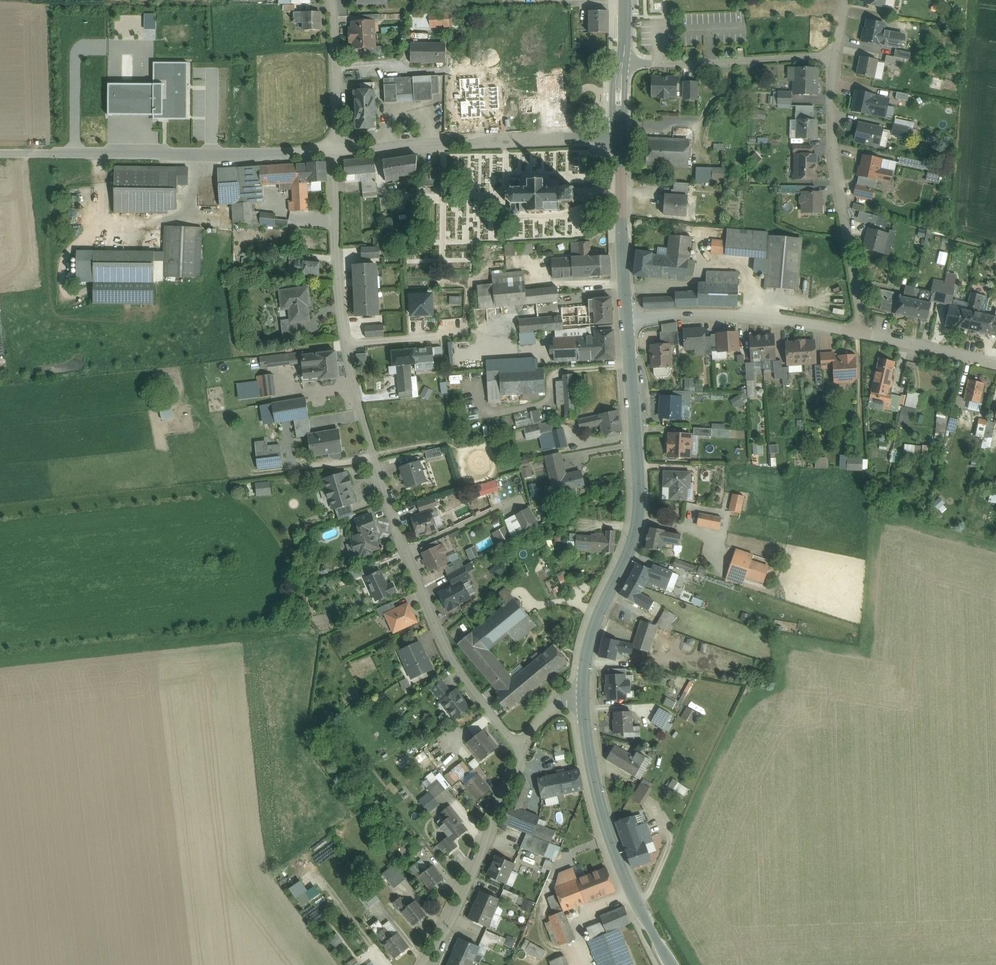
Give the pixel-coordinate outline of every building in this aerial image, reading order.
[(608,11),(589,11),(589,33),(608,33),(608,11)] [(320,12),(304,13),(304,22),(304,30),(320,30),(320,12)] [(304,13),(294,13),(294,22),(304,22),(304,13)] [(450,13),(429,14),(430,28),(451,26),(450,13)] [(429,14),(420,15),(421,29),(430,28),(429,14)] [(363,21),(352,22),(352,28),(349,28),(349,36),(374,34),(374,21),(363,21)] [(884,24),(867,21),(865,32),(863,32),(861,41),(880,45),(880,44),(901,48),(903,38),(882,34),(884,24)] [(374,34),(349,36),(350,43),(353,43),(353,49),(364,48),(375,48),(375,47),(374,34)] [(446,43),(411,43),(411,63),(446,63),(446,43)] [(911,53),(895,50),(893,57),(900,58),(909,60),(911,53)] [(893,57),(886,55),(884,62),(898,65),(900,58),(893,57)] [(470,57),(451,57),(451,106),(469,106),(469,102),(470,57)] [(877,60),(860,57),(857,75),(873,78),(877,60)] [(153,84),(108,84),(108,116),(153,115),(153,119),(163,119),(163,117),(187,117),(188,63),(154,62),(153,84)] [(817,69),(789,69),(789,80),(794,80),(794,94),(817,94),(817,69)] [(563,75),(537,77),(538,98),(539,112),(547,112),(565,111),(563,75)] [(438,76),(384,79),(385,103),(397,102),(414,101),(414,102),(433,101),(432,94),(439,94),(438,76)] [(676,78),(652,78),(652,96),(660,96),(660,99),(668,99),(668,96),(676,96),(676,78)] [(697,82),(684,82),(684,99),(697,99),(697,82)] [(374,90),(354,91),(356,130),(376,129),(374,90)] [(791,93),(778,92),(778,106),(791,106),(791,93)] [(885,98),(857,92),(853,111),(869,114),(870,112),(884,115),(885,108),(886,104),(884,104),(885,98)] [(485,101),(485,115),(539,112),(538,98),(493,100),(485,101)] [(485,101),(469,102),(469,106),(469,116),(485,115),(485,101)] [(469,106),(451,106),(451,135),(469,134),(469,116),(469,106)] [(814,106),(796,106),(796,113),(800,113),(800,120),(814,121),(814,106)] [(892,110),(885,108),(884,115),(883,117),(891,119),(892,110)] [(565,111),(547,112),(549,127),(567,126),(565,111)] [(800,120),(798,120),(798,139),(816,139),(816,121),(814,121),(800,120)] [(882,129),(858,124),(855,141),(879,146),(882,129)] [(908,129),(893,125),(891,134),(906,137),(908,129)] [(666,140),(648,139),(647,164),(669,165),(670,157),(665,156),(666,140)] [(688,141),(666,140),(665,156),(670,157),(669,165),(687,166),(688,141)] [(811,153),(800,153),(800,155),(796,155),(796,162),(794,164),(794,169),(796,171),(796,179),(815,179),(815,173),(816,173),(816,167),(815,167),(815,155),(811,155),(811,153)] [(417,155),(383,161),(386,182),(399,180),(399,178),(416,175),(417,155)] [(863,155),(861,167),(859,167),(857,176),(859,176),(857,185),(856,185),(854,195),(855,196),(857,198),(869,201),(872,199),(876,180),(877,179),(890,182),(892,172),(879,169),(881,159),(863,155)] [(374,157),(344,160),(345,175),(375,172),(374,157)] [(915,160),(900,157),(899,164),(913,167),(915,160)] [(325,162),(302,164),(303,183),(307,183),(326,182),(325,162)] [(297,164),(260,167),(261,185),(292,183),(303,183),(302,164),(297,164)] [(259,166),(238,167),(239,176),(240,204),(255,203),(262,202),(260,167),(259,167),(259,166)] [(177,168),(115,167),(114,212),(150,213),(150,209),(177,209),(177,168)] [(238,167),(217,169),(220,205),(232,205),(231,176),(239,176),(238,167)] [(712,169),(696,168),(696,182),(712,183),(712,170),(712,169)] [(728,170),(712,170),(712,183),(727,183),(728,170)] [(375,172),(366,173),(367,182),(376,181),(375,172)] [(239,176),(231,176),(232,205),(233,222),(256,224),(255,203),(240,204),(239,176)] [(541,178),(541,179),(529,180),(529,178),(527,178),(527,180),(525,180),(525,181),(520,181),(519,179),(518,178),(510,178),(511,186),(509,187),(510,189),(507,193),(505,192),(504,193),(506,194),(506,199),(504,200),(505,201),(507,200),(511,204),(510,206),(511,206),(511,214),(519,214),(519,213),(520,211),(526,211),(526,212),(528,212),(528,214),(530,214),(530,212),(542,212),(542,214),(544,213),(544,212),(544,211),(546,211),(550,211),(550,212),(552,212),(552,211),(558,211),(560,212),(561,211),(559,210),(559,205),(560,205),(560,203),(562,203),(562,202),(571,201),(573,203),(574,202),(573,200),(573,199),(573,195),(573,191),(572,191),(572,190),(574,188),(573,187),(571,189),(569,189),(569,187),(567,186),(565,186),(563,187),(563,189),(561,189),(561,187),(559,187),(559,185),(559,181),(560,179),(559,179),(558,180),(557,180),(557,179),(553,179),(551,179),(551,178),(550,179),(550,180),(545,180),(543,180),(543,179),(543,178),(541,178)] [(367,182),(362,183),(363,192),(377,190),(376,181),(367,182)] [(686,183),(674,182),(673,196),(685,197),(686,183)] [(303,183),(292,183),(293,202),(289,202),(289,212),(308,211),(307,183),(303,183)] [(377,190),(363,192),(364,198),(377,197),(377,190)] [(816,193),(803,193),(803,197),(801,199),(801,203),(803,205),(803,213),(821,213),(821,193),(816,193)] [(673,196),(665,195),(664,215),(687,216),(687,215),(685,215),(685,207),(687,207),(688,197),(685,197),(673,196)] [(386,198),(379,198),(380,212),(387,211),(386,198)] [(865,207),(854,204),(852,209),(860,212),(864,213),(865,207)] [(864,213),(860,212),(858,219),(876,223),(878,217),(864,213)] [(275,213),(268,213),(267,225),(274,226),(275,220),(275,213)] [(426,239),(436,238),(435,219),(425,220),(426,239)] [(197,228),(165,226),(164,252),(163,276),(194,278),(197,228)] [(768,233),(727,229),(726,241),(725,254),(725,255),(766,259),(768,233)] [(887,234),(869,229),(863,248),(881,253),(884,241),(885,242),(887,234)] [(929,243),(931,231),(919,229),(917,241),(929,243)] [(691,237),(670,235),(668,257),(689,260),(691,237)] [(801,239),(770,236),(765,286),(796,290),(801,239)] [(726,241),(712,240),(711,253),(725,254),(726,241)] [(522,246),(512,246),(512,256),(523,255),(522,246)] [(379,247),(361,247),(362,259),(380,259),(379,247)] [(652,253),(637,251),(634,275),(648,277),(648,276),(661,278),(663,257),(652,255),(652,253)] [(154,252),(94,252),(94,282),(154,282),(154,252)] [(164,252),(154,252),(154,282),(163,281),(163,276),(164,252)] [(591,257),(579,258),(579,277),(591,276),(610,275),(609,256),(591,257)] [(668,257),(663,257),(661,278),(686,281),(689,260),(668,257)] [(579,258),(552,259),(553,278),(579,277),(579,258)] [(320,261),(303,260),(303,261),(302,273),(302,275),(319,276),(320,261)] [(303,261),(295,261),(294,273),(302,273),(303,261)] [(376,265),(354,266),(355,291),(377,290),(376,265)] [(524,272),(492,275),(493,285),(525,282),(524,272)] [(738,274),(706,273),(706,283),(698,283),(698,291),(698,307),(737,308),(738,274)] [(493,285),(478,286),(480,308),(495,307),(527,305),(525,291),(525,290),(525,282),(493,285)] [(948,286),(941,284),(937,302),(944,303),(948,286)] [(955,287),(948,286),(944,303),(951,305),(955,287)] [(557,287),(536,289),(537,304),(558,301),(557,287)] [(904,297),(894,295),(894,293),(878,289),(876,297),(881,298),(879,307),(890,310),(889,313),(908,317),(912,299),(914,289),(906,287),(904,297)] [(308,288),(280,292),(281,302),(289,301),(291,322),(291,323),(297,322),(309,321),(306,299),(309,299),(308,288)] [(536,289),(525,290),(525,291),(527,305),(537,304),(536,289)] [(377,290),(355,291),(356,316),(378,315),(377,290)] [(698,291),(675,292),(675,297),(675,307),(698,307),(698,291)] [(983,295),(970,293),(969,300),(981,302),(983,295)] [(981,302),(969,300),(966,311),(972,313),(968,330),(979,332),(983,314),(985,315),(988,299),(987,298),(987,296),(983,295),(981,302)] [(431,296),(410,297),(411,315),(432,314),(431,296)] [(675,297),(643,298),(643,308),(643,309),(675,307),(675,297)] [(611,298),(594,299),(594,306),(561,308),(562,317),(563,330),(580,328),(580,325),(613,323),(611,298)] [(930,303),(912,299),(908,317),(927,321),(930,303)] [(966,311),(950,307),(948,318),(945,320),(944,325),(946,327),(950,328),(952,326),(968,330),(972,313),(966,311)] [(985,315),(983,314),(979,332),(990,335),(994,317),(985,315)] [(562,317),(545,318),(546,331),(559,330),(563,330),(562,317)] [(545,318),(519,320),(520,333),(546,331),(545,318)] [(291,322),(281,323),(283,337),(299,335),(297,322),(291,323),(291,322)] [(383,325),(365,326),(366,338),(384,337),(383,325)] [(613,325),(596,326),(597,332),(595,332),(597,360),(615,359),(613,325)] [(563,330),(559,330),(559,338),(553,338),(554,362),(597,360),(595,332),(597,332),(596,326),(580,328),(563,330)] [(704,329),(684,330),(684,332),(684,340),(685,348),(687,350),(693,349),(695,348),(704,347),(705,347),(704,338),(704,329)] [(669,346),(679,345),(679,340),(678,332),(678,331),(660,332),(661,346),(669,345),(669,346)] [(737,333),(717,334),(718,351),(718,352),(738,350),(737,333)] [(774,335),(762,336),(763,360),(775,359),(774,335)] [(762,336),(750,337),(751,360),(763,360),(762,336)] [(796,342),(786,343),(788,365),(802,364),(800,341),(796,341),(796,342)] [(814,341),(804,342),(804,341),(800,341),(802,364),(815,363),(814,341)] [(661,346),(652,346),(653,367),(670,366),(669,346),(669,345),(661,346)] [(432,348),(414,349),(415,364),(416,370),(434,369),(432,348)] [(414,349),(392,351),(392,352),(390,353),(390,358),(392,359),(393,366),(397,366),(410,365),(415,364),(414,349)] [(304,355),(303,355),(304,363),(306,382),(320,380),(338,378),(335,351),(304,355)] [(303,352),(284,354),(285,365),(304,363),(303,355),(304,355),(303,352)] [(363,352),(354,354),(356,362),(365,359),(363,352)] [(833,353),(821,354),(821,365),(822,368),(834,368),(833,359),(834,359),(833,353)] [(285,365),(284,354),(266,356),(267,368),(285,365)] [(539,357),(520,358),(520,370),(540,369),(539,357)] [(520,358),(486,360),(487,372),(500,371),(520,370),(520,358)] [(834,359),(833,359),(834,368),(835,382),(852,381),(855,378),(855,374),(857,372),(857,367),(856,366),(856,363),(854,362),(854,358),(834,359)] [(894,363),(879,359),(876,373),(873,372),(871,378),(875,378),(872,391),(890,395),(892,387),(889,386),(894,363)] [(781,361),(773,361),(775,379),(782,379),(782,368),(781,361)] [(753,363),(745,363),(746,381),(754,381),(753,363)] [(440,375),(411,377),(410,365),(397,366),(400,398),(442,395),(440,375)] [(670,366),(653,367),(654,375),(657,378),(668,377),(671,374),(670,366)] [(520,370),(500,371),(501,395),(539,393),(545,393),(544,369),(540,369),(520,370)] [(500,371),(487,372),(488,403),(501,402),(501,395),(500,371)] [(391,372),(387,373),(388,384),(384,385),(385,396),(394,395),(391,372)] [(572,373),(563,373),(563,383),(565,407),(566,419),(575,417),(572,373)] [(260,398),(276,396),(273,374),(257,376),(258,381),(260,398)] [(684,390),(702,390),(702,383),(695,383),(695,377),(685,377),(684,390)] [(984,383),(969,380),(964,400),(979,403),(984,383)] [(260,398),(258,381),(237,384),(239,400),(260,398)] [(754,381),(746,381),(748,398),(755,398),(754,381)] [(563,383),(556,384),(558,407),(565,407),(563,383)] [(691,392),(673,391),(672,397),(680,398),(680,401),(687,401),(690,402),(691,392)] [(890,395),(872,391),(870,399),(889,403),(891,395),(890,395)] [(539,393),(501,395),(501,401),(539,399),(539,393)] [(899,397),(891,395),(889,403),(888,407),(896,409),(899,397)] [(744,404),(739,396),(734,399),(739,407),(744,404)] [(911,407),(902,406),(898,423),(913,426),(919,398),(913,396),(911,407)] [(672,397),(661,397),(660,417),(679,418),(679,417),(688,418),(690,416),(690,404),(687,401),(680,401),(680,398),(672,397)] [(294,420),(309,417),(305,398),(272,404),(275,423),(294,420)] [(169,405),(161,407),(163,417),(171,415),(169,405)] [(954,406),(951,418),(956,419),(959,407),(954,406)] [(538,410),(530,412),(533,425),(533,426),(538,425),(541,424),(538,410)] [(618,411),(579,420),(581,429),(601,425),(603,434),(621,430),(618,411)] [(530,412),(514,416),(517,428),(533,425),(530,412)] [(309,417),(294,420),(296,433),(310,430),(311,430),(309,417)] [(558,420),(551,422),(553,431),(560,429),(558,420)] [(987,421),(979,420),(978,426),(985,428),(986,428),(987,421)] [(995,423),(987,421),(986,428),(985,428),(983,436),(992,438),(995,423)] [(541,424),(538,425),(541,437),(544,451),(567,446),(563,428),(560,429),(553,431),(551,422),(541,424)] [(533,426),(524,428),(527,440),(541,437),(538,425),(533,426)] [(712,429),(694,428),(693,436),(711,437),(712,429)] [(311,435),(310,436),(313,455),(329,452),(330,457),(334,459),(338,458),(340,455),(340,451),(341,450),(337,431),(311,435)] [(690,435),(669,434),(668,453),(678,454),(678,457),(689,458),(690,435)] [(769,445),(770,453),(779,452),(778,443),(769,445)] [(280,445),(256,448),(258,469),(282,467),(280,445)] [(440,448),(425,451),(427,460),(442,456),(440,448)] [(560,454),(546,457),(548,465),(562,462),(560,454)] [(839,455),(838,469),(861,469),(861,456),(839,455)] [(827,467),(826,456),(815,457),(815,468),(827,467)] [(419,461),(400,467),(401,468),(403,468),(406,479),(405,479),(407,488),(423,483),(421,474),(423,473),(419,461)] [(565,472),(562,462),(548,465),(556,501),(578,496),(576,488),(584,486),(580,472),(568,474),(565,472)] [(530,463),(522,463),(523,476),(531,475),(530,463)] [(690,472),(663,471),(663,483),(670,483),(669,499),(686,499),(687,487),(690,487),(690,472)] [(346,473),(325,479),(328,489),(327,489),(330,499),(333,509),(335,508),(350,504),(353,503),(348,488),(351,487),(348,477),(347,477),(346,473)] [(496,479),(477,485),(481,495),(499,489),(496,479)] [(270,483),(256,484),(257,495),(271,494),(270,483)] [(744,496),(734,494),(730,511),(740,513),(744,496)] [(435,499),(418,505),(420,511),(437,506),(435,499)] [(350,504),(335,508),(339,520),(354,514),(350,504)] [(528,508),(515,516),(525,533),(538,526),(528,508)] [(431,513),(412,519),(418,536),(425,533),(428,535),(431,534),(432,531),(436,530),(431,513)] [(722,518),(694,513),(692,522),(720,528),(722,518)] [(371,514),(356,520),(361,534),(354,537),(356,541),(352,542),(355,552),(359,551),(361,555),(362,554),(363,557),(372,554),(371,551),(379,548),(372,531),(377,530),(371,514)] [(504,527),(492,533),(500,546),(511,540),(504,527)] [(666,531),(649,528),(645,548),(662,551),(662,548),(673,550),(675,542),(678,542),(680,534),(665,531),(666,531)] [(606,534),(592,533),(591,536),(591,552),(613,553),(615,531),(606,531),(606,534)] [(300,543),(310,539),(307,532),(297,535),(300,543)] [(591,536),(576,535),(575,551),(591,552),(591,536)] [(437,541),(421,548),(423,554),(440,546),(437,541)] [(470,559),(479,555),(474,545),(465,549),(470,559)] [(440,546),(423,554),(431,570),(436,568),(436,570),(439,571),(444,568),(445,565),(444,564),(447,562),(444,555),(445,551),(443,547),(440,546)] [(754,555),(736,549),(729,571),(762,582),(768,567),(752,561),(754,555)] [(460,558),(445,565),(444,568),(448,575),(464,567),(460,558)] [(675,559),(673,565),(692,570),(694,564),(675,559)] [(652,570),(637,563),(629,579),(644,586),(647,582),(652,570)] [(672,573),(653,566),(652,570),(647,582),(666,589),(672,573)] [(361,567),(348,572),(351,580),(365,574),(361,567)] [(464,567),(448,575),(453,586),(461,582),(470,578),(464,567)] [(380,571),(365,578),(376,601),(391,594),(396,591),(393,584),(387,586),(380,571)] [(577,573),(565,578),(563,576),(559,578),(563,589),(580,579),(577,573)] [(644,586),(629,579),(620,595),(635,603),(645,609),(650,599),(640,593),(644,586)] [(453,586),(439,594),(448,609),(449,611),(451,610),(453,610),(456,609),(457,606),(459,605),(458,604),(469,597),(461,582),(453,586)] [(514,598),(506,589),(498,595),(506,604),(514,598)] [(506,604),(473,631),(488,650),(489,650),(496,659),(537,626),(514,598),(506,604)] [(393,602),(377,610),(380,617),(386,615),(385,614),(396,609),(393,602)] [(396,609),(385,614),(386,615),(394,632),(417,622),(408,604),(396,609)] [(657,620),(655,625),(658,626),(660,627),(666,611),(661,609),(657,620)] [(646,622),(641,621),(633,648),(650,653),(656,633),(658,626),(655,625),(646,622)] [(488,650),(473,631),(458,643),(497,691),(513,679),(496,659),(489,650),(488,650)] [(619,641),(603,638),(599,657),(615,660),(617,651),(625,653),(627,643),(619,641)] [(419,642),(399,652),(412,678),(432,669),(419,642)] [(567,662),(553,645),(535,661),(548,677),(567,662)] [(497,691),(496,693),(510,709),(548,677),(535,661),(513,679),(497,691)] [(608,676),(607,676),(609,699),(625,698),(624,692),(629,691),(628,682),(624,682),(624,676),(608,676)] [(406,679),(401,682),(404,689),(410,686),(406,679)] [(442,680),(431,689),(441,701),(452,693),(442,680)] [(469,708),(455,690),(452,693),(441,701),(455,719),(469,708)] [(667,699),(664,703),(672,707),(675,703),(667,699)] [(671,714),(659,708),(651,722),(662,729),(671,714)] [(631,711),(615,712),(615,725),(614,725),(614,733),(632,732),(631,711)] [(490,740),(482,731),(468,742),(482,760),(498,747),(491,739),(490,740)] [(634,757),(615,745),(606,760),(635,777),(640,779),(651,760),(646,757),(637,752),(634,757)] [(486,775),(478,766),(473,770),(477,775),(478,774),(481,779),(486,775)] [(579,769),(557,774),(561,795),(564,794),(584,790),(579,769)] [(481,779),(478,774),(477,775),(465,785),(477,799),(490,789),(481,779)] [(557,774),(538,778),(542,799),(559,795),(561,795),(557,774)] [(684,795),(688,786),(671,779),(667,787),(684,795)] [(446,790),(438,780),(427,789),(435,798),(446,790)] [(641,784),(631,800),(641,807),(651,790),(641,784)] [(457,814),(450,805),(440,813),(443,817),(447,821),(455,815),(455,816),(457,814)] [(521,809),(510,805),(503,823),(527,833),(532,835),(537,824),(540,817),(521,809)] [(455,816),(455,815),(447,821),(443,817),(437,822),(448,836),(440,843),(449,854),(458,847),(454,841),(467,831),(455,816)] [(635,816),(615,822),(626,850),(645,844),(653,842),(646,823),(638,826),(635,816)] [(555,831),(537,824),(532,835),(542,839),(550,843),(555,831)] [(532,835),(527,833),(521,847),(536,853),(542,839),(532,835)] [(419,837),(414,842),(414,843),(420,850),(426,845),(419,837)] [(550,843),(542,839),(536,853),(544,856),(550,843)] [(420,850),(414,843),(409,846),(415,854),(420,850)] [(626,850),(625,850),(632,867),(651,861),(645,844),(626,850)] [(514,864),(496,856),(487,875),(505,883),(514,864)] [(433,866),(424,872),(412,857),(405,862),(418,878),(420,877),(430,890),(444,879),(433,866)] [(396,864),(383,875),(387,881),(401,870),(396,864)] [(606,868),(590,874),(599,898),(615,891),(606,868)] [(401,870),(387,881),(394,889),(407,878),(401,870)] [(590,874),(555,888),(563,911),(564,911),(599,898),(590,874)] [(299,906),(310,899),(297,880),(287,887),(299,906)] [(519,896),(504,889),(501,896),(516,902),(519,896)] [(500,899),(481,891),(475,905),(494,913),(500,899)] [(372,892),(360,901),(366,909),(378,899),(372,892)] [(408,906),(400,897),(393,903),(401,912),(402,911),(401,911),(408,906)] [(622,900),(601,908),(604,915),(600,916),(602,922),(606,933),(619,928),(631,923),(622,900)] [(416,903),(415,901),(408,906),(401,911),(402,911),(413,926),(427,915),(419,906),(420,906),(417,902),(416,903)] [(494,913),(475,905),(469,919),(488,927),(494,913)] [(563,911),(549,916),(552,924),(567,918),(564,911),(563,911)] [(567,918),(552,924),(560,945),(575,939),(567,918)] [(385,928),(379,920),(371,926),(377,934),(378,934),(385,928)] [(602,922),(587,929),(591,940),(606,933),(602,922)] [(392,937),(385,928),(378,934),(385,943),(392,937)] [(588,941),(598,964),(634,964),(619,928),(606,933),(591,940),(588,941)] [(501,937),(486,930),(483,937),(498,943),(501,937)] [(409,948),(397,933),(392,937),(385,943),(384,943),(395,958),(409,948)] [(330,941),(334,947),(342,940),(337,935),(330,941)] [(498,943),(483,937),(480,943),(495,950),(498,943)] [(479,947),(460,939),(454,952),(473,961),(480,964),(483,956),(476,953),(479,947)] [(546,951),(530,942),(525,950),(541,959),(546,951)] [(454,952),(448,964),(471,964),(473,961),(454,952)] [(550,961),(551,964),(565,964),(568,964),(564,955),(550,961)]
